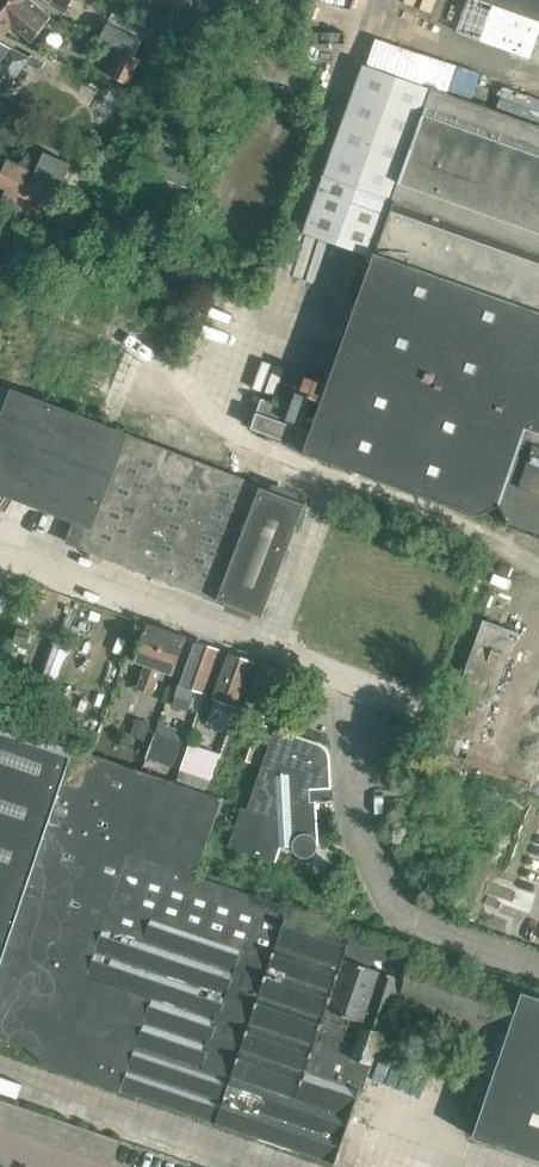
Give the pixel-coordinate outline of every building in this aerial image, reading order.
[(3,35),(12,24),(32,41),(51,16),(31,0),(0,0),(0,33),(3,35)] [(65,13),(72,0),(46,0),(65,13)] [(175,2),(174,4),(188,11),(194,0),(171,0),(175,2)] [(538,20),(538,0),(484,0),(538,20)] [(150,7),(141,21),(158,32),(167,18),(150,7)] [(100,38),(134,54),(147,28),(115,8),(100,38)] [(26,63),(39,71),(45,62),(32,55),(30,58),(0,42),(0,99),(26,63)] [(114,77),(111,83),(123,89),(126,83),(127,83),(139,58),(123,50),(110,75),(114,77)] [(60,74),(74,80),(75,68),(65,64),(60,74)] [(364,65),(304,232),(373,257),(315,417),(262,398),(252,426),(305,445),(304,450),(479,515),(498,505),(507,525),(538,535),(538,127),(364,65)] [(111,83),(97,109),(104,113),(109,115),(123,89),(111,83)] [(130,167),(191,188),(201,164),(191,160),(197,143),(186,139),(191,127),(172,120),(167,133),(161,130),(154,149),(139,143),(130,167)] [(44,152),(32,179),(61,191),(73,164),(44,152)] [(53,210),(60,195),(25,179),(29,170),(7,160),(0,176),(0,186),(53,210)] [(30,229),(41,209),(6,191),(0,203),(0,214),(30,229)] [(7,307),(14,289),(15,286),(12,284),(0,280),(0,304),(7,307)] [(83,548),(261,617),(305,504),(0,387),(0,490),(76,520),(67,542),(83,548)] [(438,747),(452,752),(458,734),(478,740),(517,632),(483,620),(438,747)] [(138,688),(146,691),(166,630),(147,624),(135,660),(147,664),(138,688)] [(166,630),(146,691),(153,693),(161,669),(173,673),(185,637),(166,630)] [(176,695),(189,700),(193,688),(206,693),(221,650),(196,641),(181,684),(180,683),(176,695)] [(230,653),(214,698),(205,723),(229,732),(254,662),(230,653)] [(262,665),(246,710),(242,721),(253,725),(257,714),(271,718),(287,674),(262,665)] [(130,734),(143,740),(150,724),(137,719),(130,734)] [(246,759),(257,763),(264,741),(269,726),(261,722),(254,741),(252,741),(246,759)] [(490,1025),(508,1031),(492,1079),(476,1073),(467,1100),(483,1106),(472,1136),(538,1159),(538,998),(521,992),(520,994),(399,953),(401,947),(339,926),(339,924),(195,876),(221,799),(75,749),(0,723),(0,1037),(25,1045),(54,1070),(336,1165),(361,1089),(363,1090),(391,1007),(486,1039),(490,1025)] [(309,788),(331,787),(330,758),(329,753),(326,749),(323,745),(318,743),(275,728),(248,808),(242,806),(228,846),(275,862),(281,847),(292,846),(293,850),(296,855),(301,857),(306,858),(310,857),(315,854),(317,849),(318,844),(316,798),(310,798),(309,788)] [(183,743),(155,733),(147,756),(174,766),(183,743)] [(219,755),(189,745),(181,768),(211,778),(219,755)] [(354,1124),(368,1126),(373,1101),(360,1098),(354,1124)] [(9,1102),(6,1101),(0,1118),(0,1127),(10,1130),(18,1106),(9,1102)] [(31,1110),(18,1106),(10,1130),(23,1135),(31,1110)] [(35,1139),(44,1114),(31,1110),(23,1135),(35,1139)] [(48,1143),(56,1118),(44,1114),(35,1139),(48,1143)] [(60,1148),(69,1123),(56,1118),(48,1143),(60,1148)] [(82,1127),(71,1124),(69,1123),(60,1148),(73,1152),(82,1127)] [(73,1152),(86,1156),(94,1131),(82,1127),(73,1152)] [(86,1156),(97,1160),(98,1161),(107,1136),(94,1131),(86,1156)] [(98,1161),(112,1165),(120,1140),(107,1136),(98,1161)]
